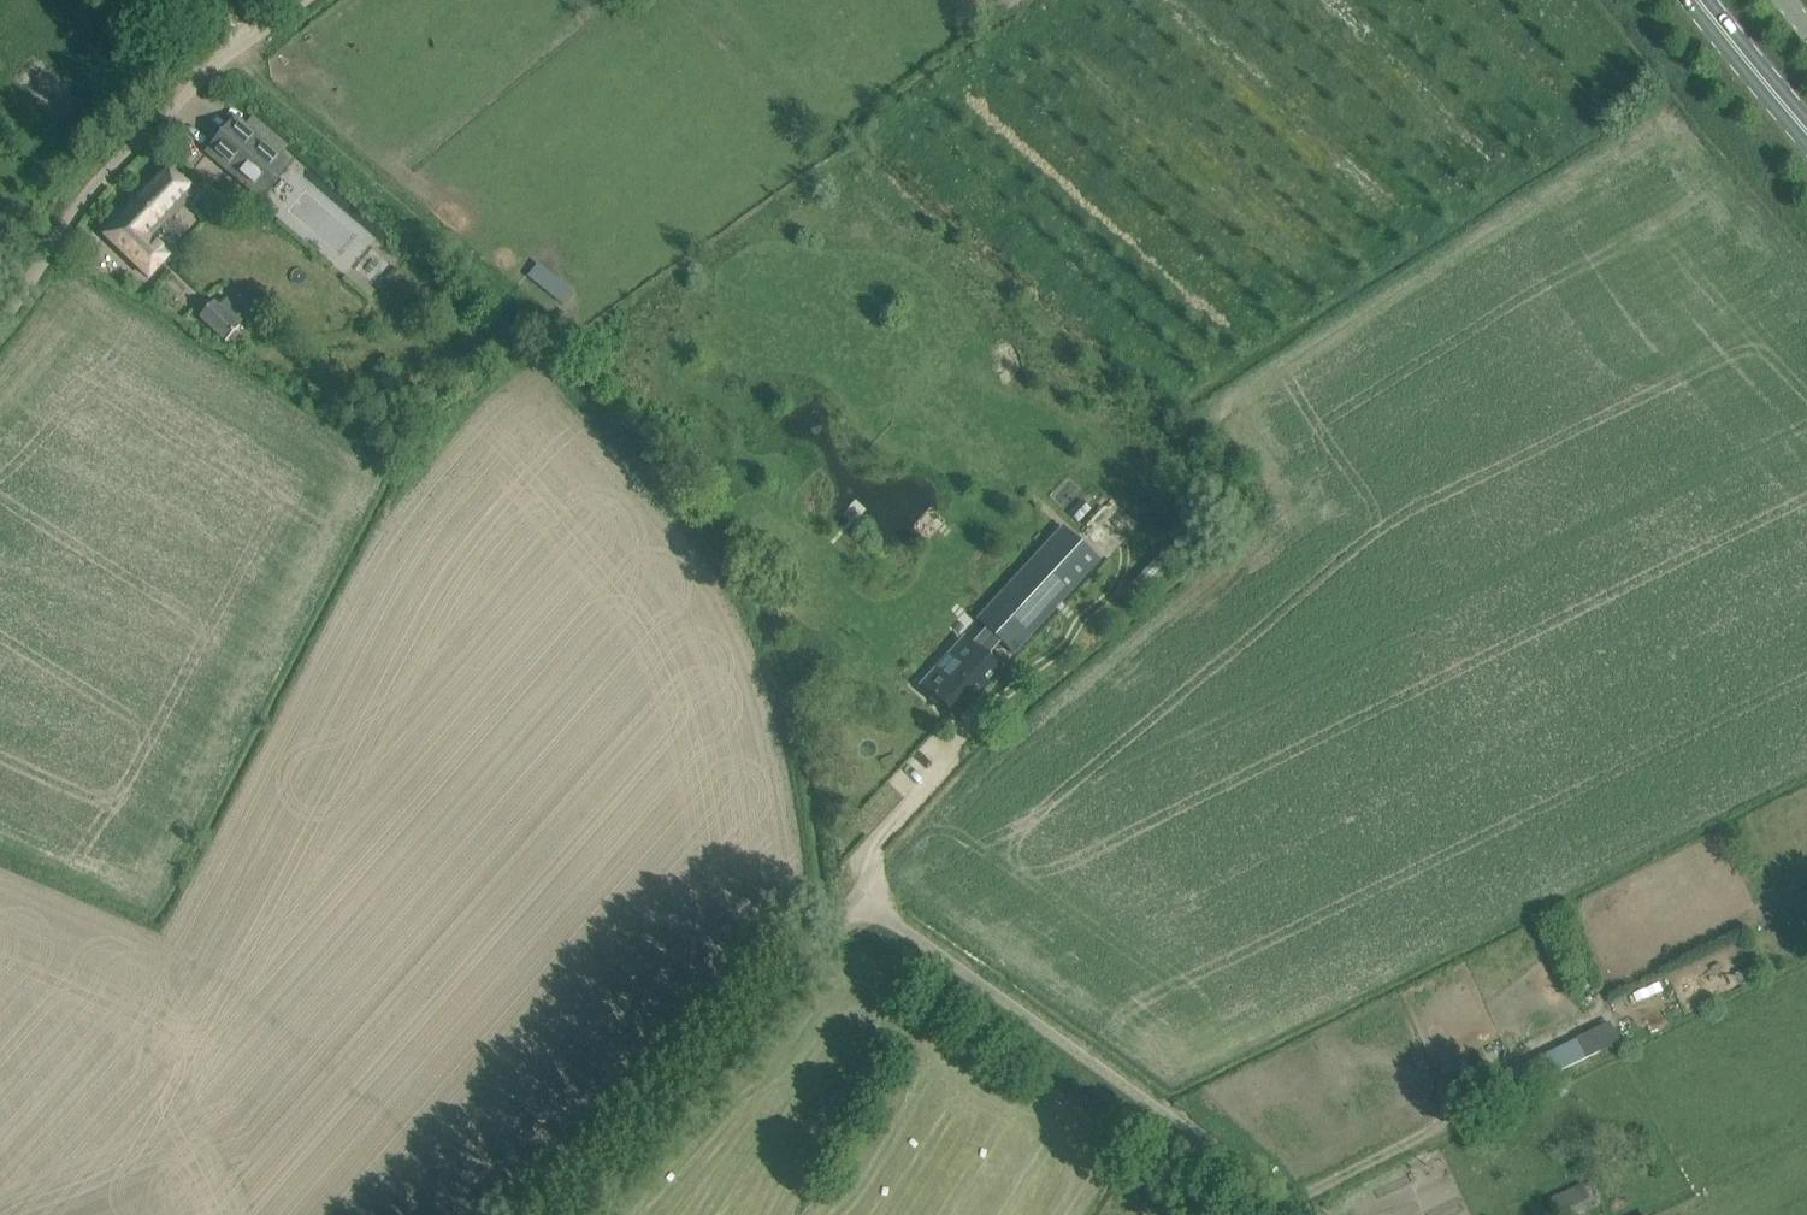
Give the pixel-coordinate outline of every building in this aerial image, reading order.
[(209,151),(262,196),(288,167),(234,121),(209,151)] [(144,184),(99,231),(148,278),(168,257),(150,239),(195,192),(166,169),(147,187),(144,184)] [(539,265),(528,278),(563,305),(573,292),(539,265)] [(213,302),(199,317),(225,341),(229,337),(236,345),(243,338),(235,330),(239,327),(238,326),(245,318),(226,299),(218,307),(213,302)] [(1105,561),(1063,521),(976,614),(1012,648),(1032,625),(1042,634),(1105,561)] [(928,690),(927,690),(932,695),(930,697),(936,703),(938,700),(952,713),(978,685),(981,688),(997,672),(984,660),(1000,642),(994,636),(978,654),(969,645),(968,646),(928,690)] [(1611,1022),(1515,1069),(1524,1087),(1620,1041),(1611,1022)] [(1549,1197),(1557,1214),(1574,1214),(1580,1213),(1581,1214),(1589,1214),(1586,1210),(1594,1206),(1592,1203),(1602,1199),(1593,1178),(1549,1197)]
